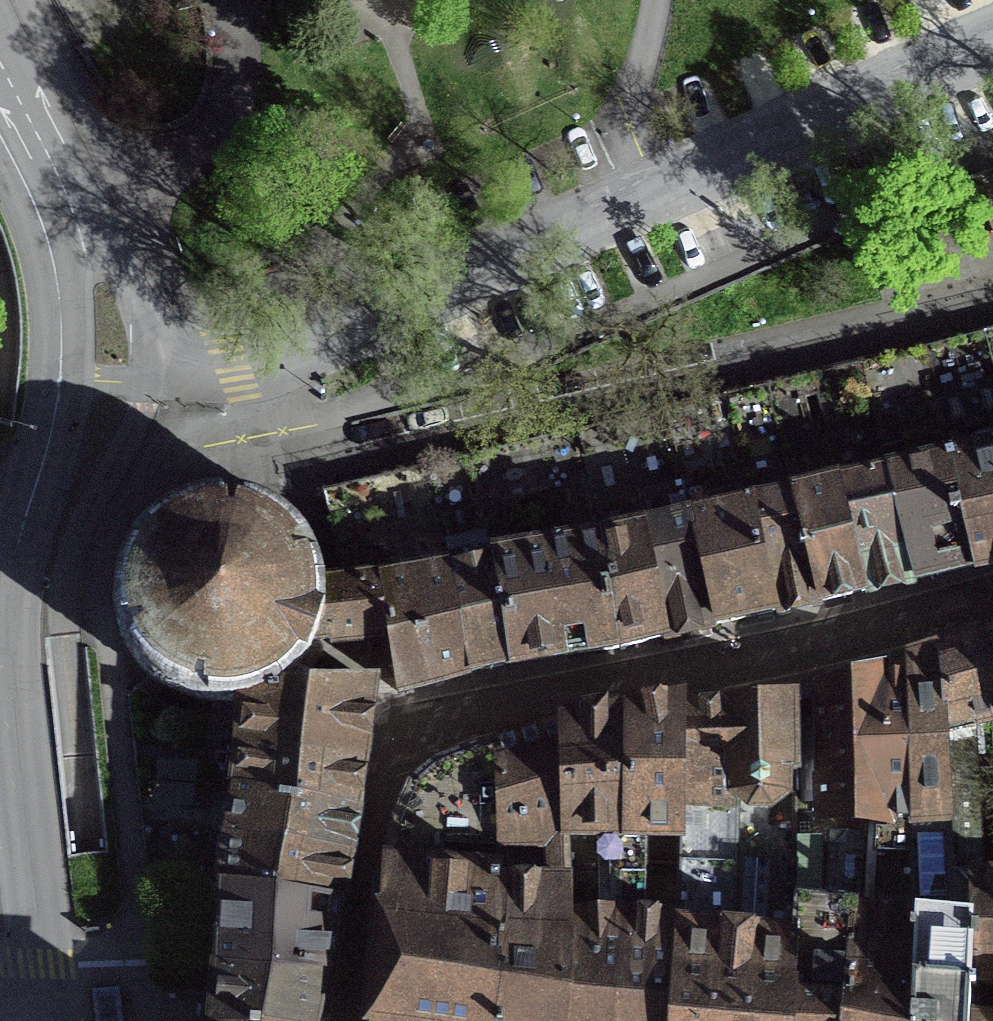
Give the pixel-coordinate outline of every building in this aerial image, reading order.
[(982,338),(924,352),(859,368),(810,380),(764,391),(722,401),(663,415),(613,427),(575,436),(516,450),(465,463),(424,473),(320,498),(344,595),(334,596),(322,597),(322,615),(318,631),(315,642),(315,646),(335,644),(387,640),(395,695),(432,686),(466,676),(485,672),(504,667),(534,662),(560,658),(560,659),(589,655),(618,651),(642,645),(658,641),(691,633),(713,628),(746,620),(772,614),(797,609),(817,604),(843,598),(863,593),(893,587),(912,583),(942,576),(974,568),(992,564),(992,335),(982,338)] [(136,534),(126,549),(119,563),(115,577),(112,592),(112,607),(116,626),(121,642),(134,663),(143,674),(154,684),(182,698),(211,705),(242,704),(252,701),(262,697),(273,691),(286,681),(298,670),(308,657),(315,642),(318,631),(322,615),(322,597),(320,579),(316,565),(309,548),(299,533),(288,522),(277,513),(263,505),(245,499),(229,496),(211,496),(194,499),(177,505),(161,513),(148,522),(136,534)] [(992,889),(992,638),(936,652),(948,856),(948,865),(965,887),(970,887),(992,889)] [(904,665),(909,858),(948,856),(936,652),(904,662),(904,665)] [(795,816),(795,831),(795,846),(816,846),(815,913),(851,916),(856,854),(874,855),(909,858),(904,665),(813,692),(813,702),(813,707),(814,816),(795,816)] [(325,976),(327,971),(323,970),(327,943),(333,907),(339,908),(339,903),(340,899),(335,898),(339,877),(342,857),(346,837),(350,817),(354,818),(355,814),(356,809),(352,808),(354,788),(357,768),(359,768),(359,763),(357,762),(360,732),(366,685),(273,691),(262,697),(252,701),(242,704),(238,753),(233,792),(227,839),(224,886),(217,968),(215,998),(213,1020),(313,1020),(315,1007),(320,982),(324,982),(325,976)] [(729,799),(745,811),(763,810),(770,810),(790,793),(790,776),(795,776),(793,708),(793,703),(793,698),(793,696),(721,704),(721,780),(728,780),(729,799)] [(677,934),(678,934),(728,939),(730,910),(734,847),(764,832),(763,810),(745,811),(729,799),(728,780),(721,780),(721,704),(681,708),(678,901),(676,909),(677,934)] [(622,930),(677,934),(676,909),(678,901),(681,708),(622,719),(625,840),(624,840),(623,898),(622,923),(623,923),(622,930)] [(559,730),(567,838),(567,897),(570,897),(620,898),(623,898),(624,840),(625,840),(622,719),(613,721),(559,730)] [(500,899),(567,897),(567,838),(559,730),(552,732),(491,749),(500,899)] [(491,749),(466,755),(433,768),(409,788),(392,827),(380,882),(379,882),(378,891),(380,892),(368,1020),(491,1020),(500,899),(491,749)] [(793,914),(787,1020),(845,1020),(851,916),(815,913),(816,846),(795,846),(797,913),(793,914)] [(856,854),(851,916),(845,1020),(909,1020),(911,1019),(916,991),(916,957),(916,917),(915,917),(909,858),(874,855),(856,854)] [(909,858),(915,917),(916,917),(916,957),(916,991),(911,1019),(909,1020),(963,1020),(964,1019),(970,887),(965,887),(948,865),(948,856),(909,858)] [(970,887),(964,1019),(963,1020),(992,1020),(992,889),(970,887)] [(567,897),(500,899),(491,1020),(673,1020),(678,934),(677,934),(622,930),(623,923),(622,923),(623,898),(620,898),(570,897),(567,897)] [(793,914),(730,910),(728,939),(678,934),(673,1020),(787,1020),(793,914)]
